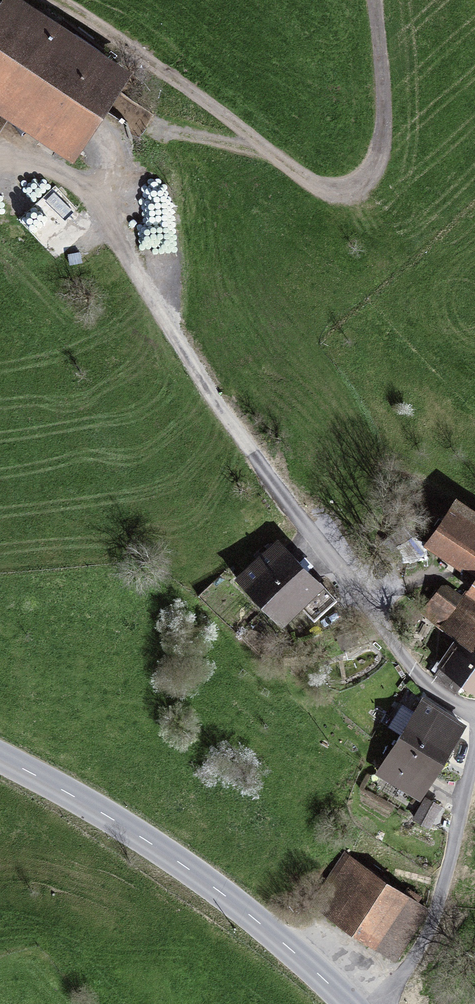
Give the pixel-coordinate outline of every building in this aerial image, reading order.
[(0,11),(0,102),(75,150),(122,77),(6,3),(0,11)] [(76,207),(55,185),(18,219),(39,241),(76,207)] [(447,513),(435,531),(422,522),(415,532),(428,541),(427,542),(474,576),(474,533),(447,513)] [(278,541),(239,578),(279,620),(299,601),(314,617),(334,599),(278,541)] [(447,607),(464,591),(447,574),(430,590),(447,607)] [(443,627),(460,639),(433,677),(456,693),(464,682),(474,690),(474,581),(443,627)] [(422,700),(401,734),(440,760),(462,725),(422,700)] [(418,795),(440,760),(401,734),(381,766),(401,778),(398,783),(418,795)] [(428,826),(439,806),(425,798),(414,817),(428,826)] [(402,897),(344,858),(314,903),(372,941),(402,897)] [(423,912),(402,897),(372,941),(394,956),(423,912)]
